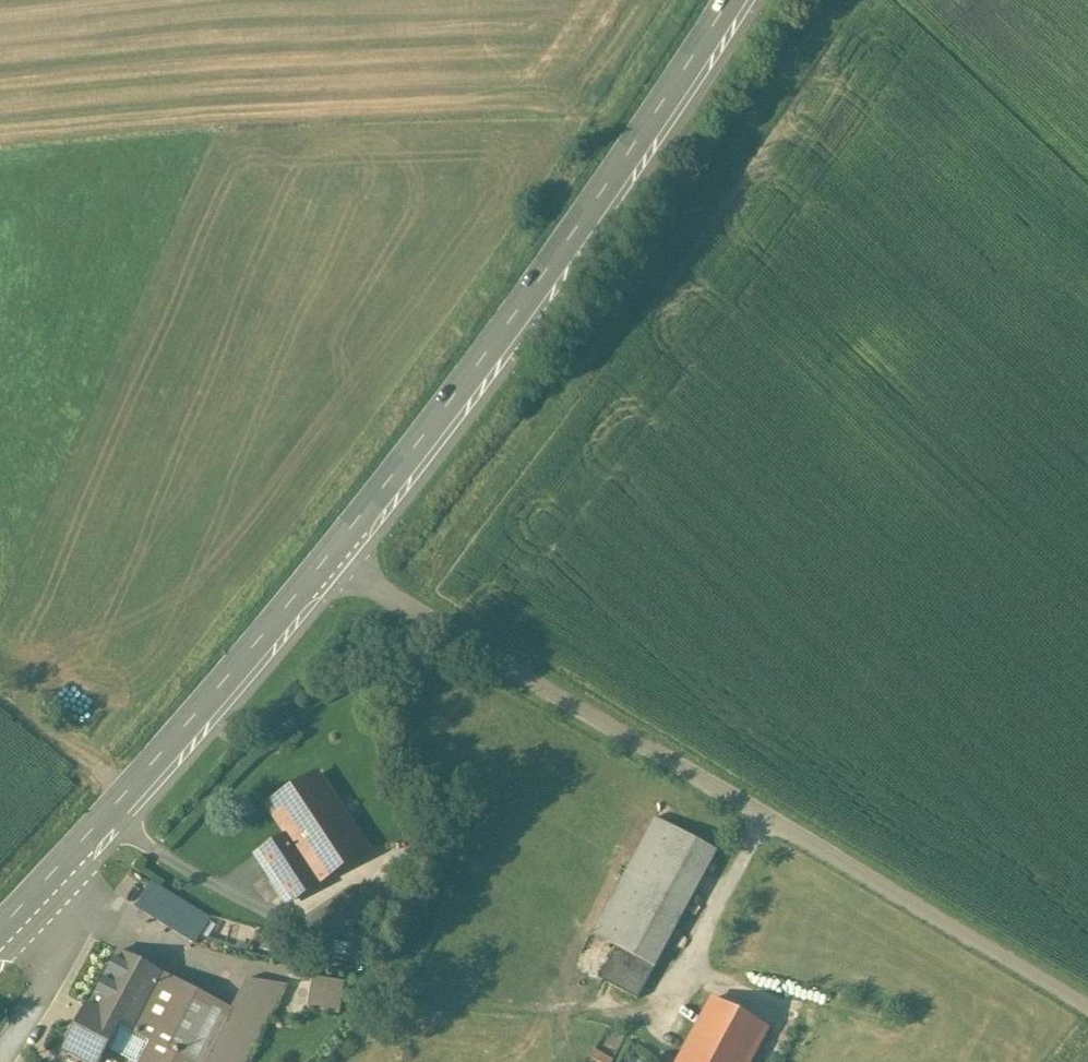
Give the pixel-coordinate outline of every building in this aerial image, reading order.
[(287,836),(318,882),(319,881),(366,851),(316,775),(268,806),(287,836)] [(616,948),(655,969),(718,852),(655,819),(592,935),(616,948)] [(318,882),(287,836),(257,855),(288,903),(320,882),(319,881),(318,882)] [(151,884),(136,909),(194,944),(208,919),(151,884)] [(655,969),(616,948),(599,980),(637,1001),(655,969)] [(212,1001),(118,952),(88,1009),(88,1010),(117,1025),(155,1045),(182,1059),(212,1001)] [(246,979),(230,1010),(231,1010),(204,1061),(246,1061),(286,985),(246,979)] [(309,988),(290,986),(286,1013),(304,1016),(309,988)] [(680,1060),(683,1061),(750,1061),(767,1030),(712,1000),(680,1060)] [(230,1010),(212,1001),(182,1059),(155,1045),(152,1051),(169,1059),(167,1061),(204,1061),(231,1010),(230,1010)] [(88,1009),(86,1008),(60,1057),(69,1061),(99,1061),(108,1044),(117,1025),(88,1010),(88,1009)] [(108,1044),(110,1050),(132,1061),(138,1061),(142,1060),(148,1049),(152,1051),(155,1045),(117,1025),(108,1044)] [(142,1060),(141,1061),(167,1061),(169,1059),(152,1051),(148,1049),(142,1060)] [(593,1052),(587,1061),(611,1061),(593,1052)]
